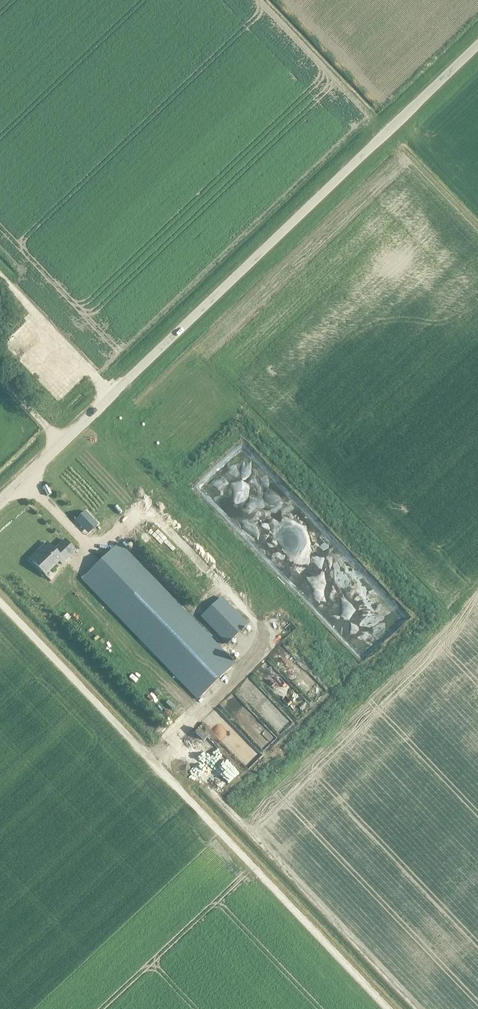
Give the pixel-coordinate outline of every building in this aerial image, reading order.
[(85,512),(76,521),(88,534),(97,526),(85,512)] [(42,549),(43,551),(32,562),(45,575),(59,562),(62,565),(70,556),(75,551),(65,540),(65,541),(60,546),(55,551),(47,544),(42,549)] [(235,664),(120,544),(82,580),(198,700),(235,664)] [(248,625),(222,598),(202,617),(227,644),(248,625)] [(272,622),(278,628),(286,621),(280,614),(272,622)] [(250,638),(238,647),(242,652),(253,643),(250,638)] [(312,680),(275,647),(268,655),(305,688),(312,680)] [(288,683),(275,671),(271,676),(257,665),(252,670),(279,693),(288,683)] [(247,698),(259,702),(263,692),(250,687),(247,698)] [(259,741),(273,730),(266,722),(262,725),(254,717),(245,725),(259,741)]
